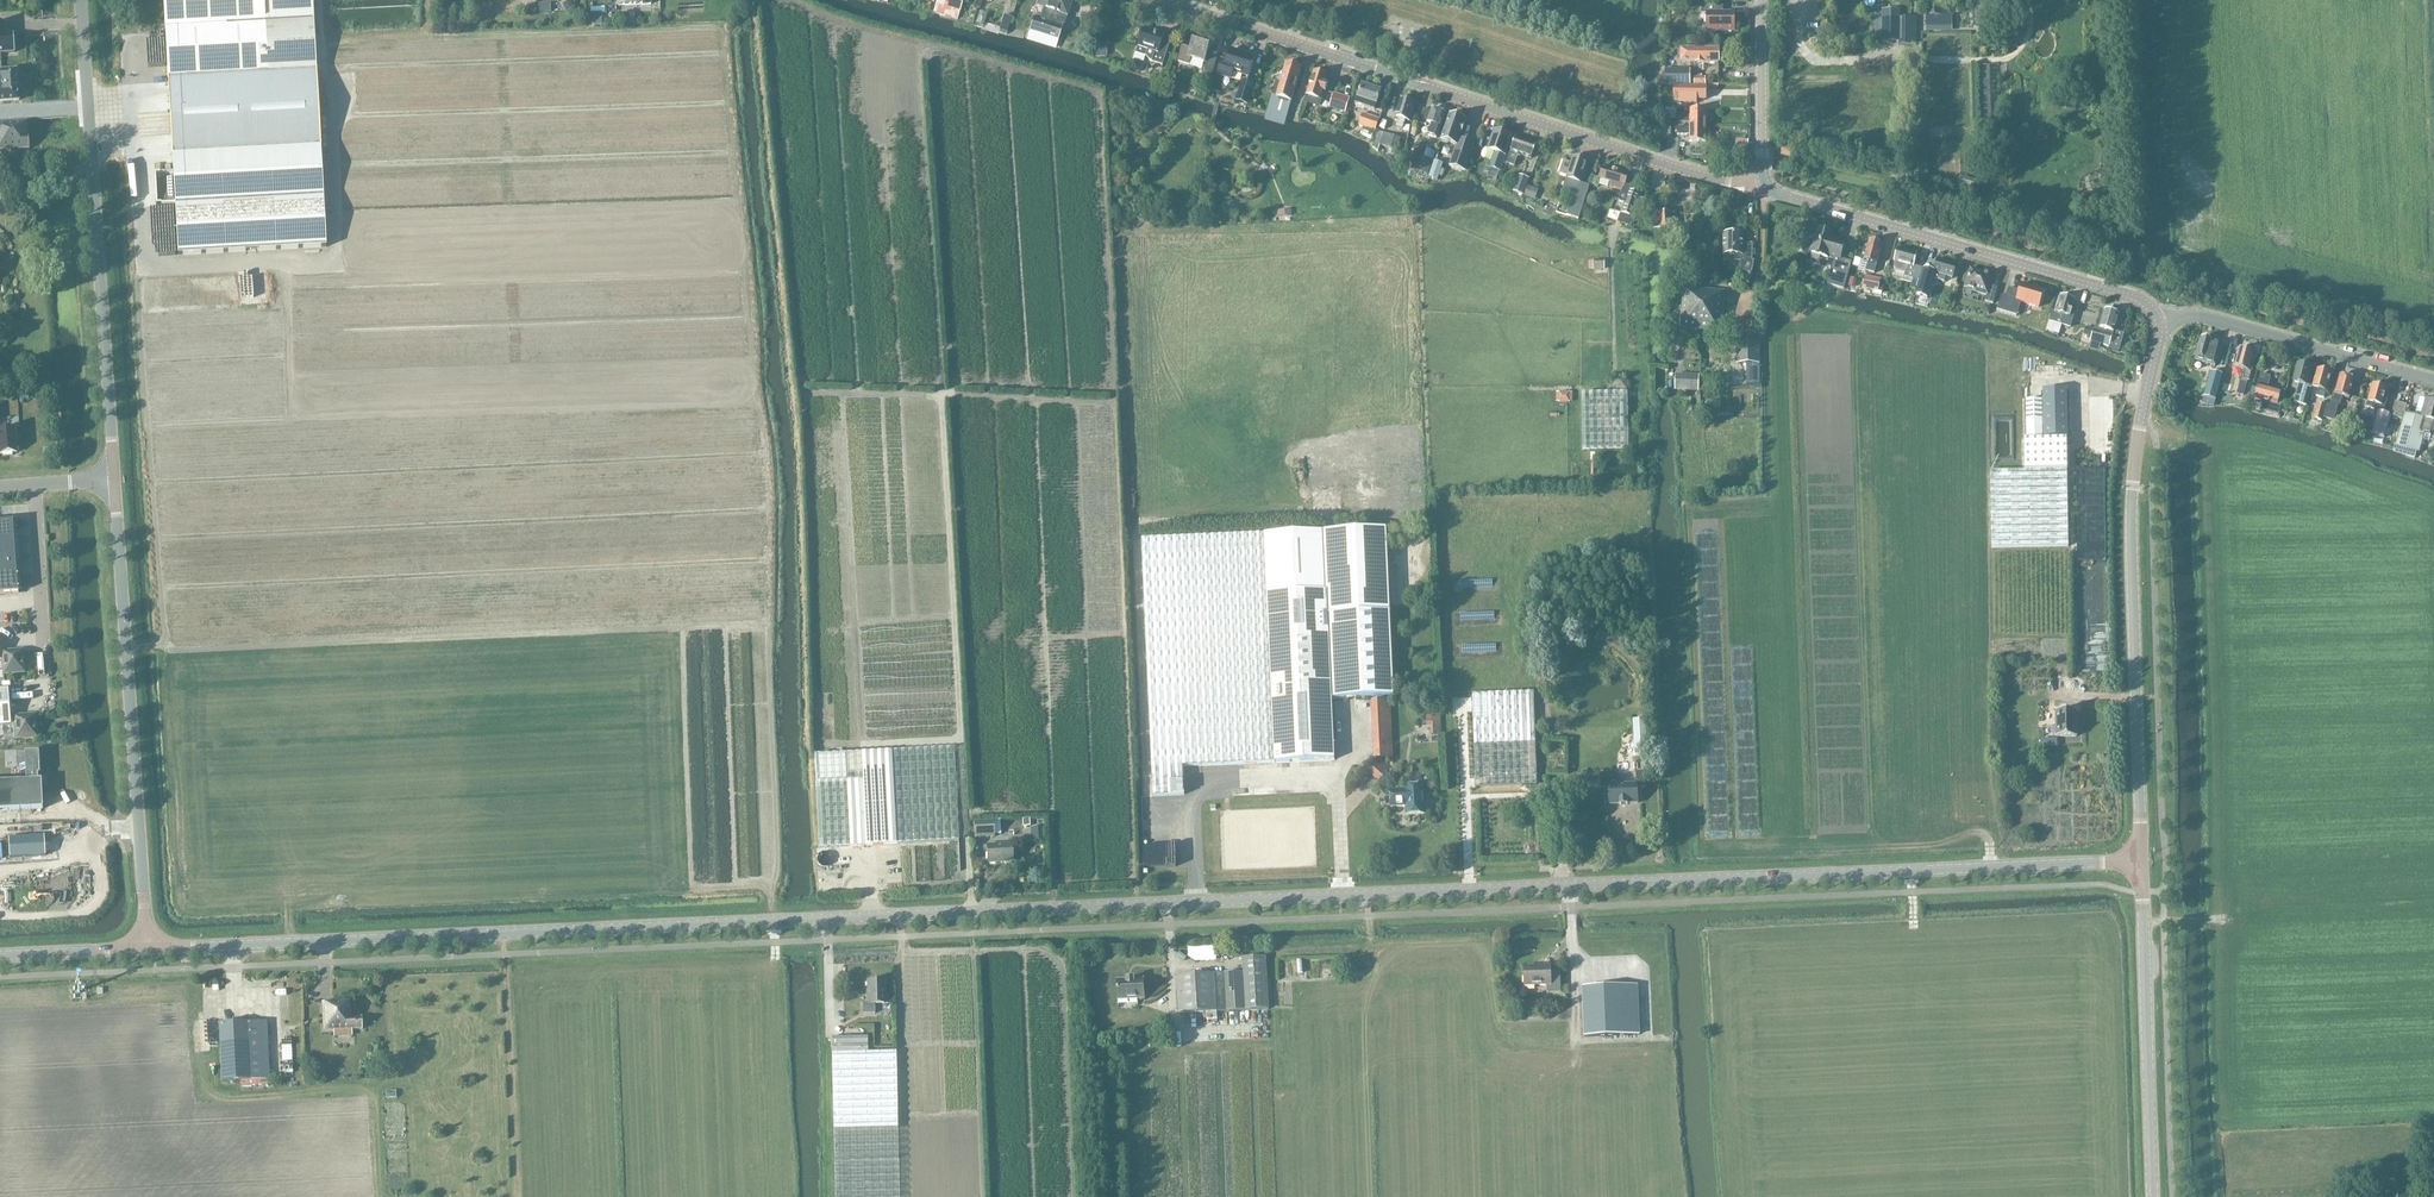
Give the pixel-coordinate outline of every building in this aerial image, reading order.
[(173,175),(155,176),(156,206),(175,205),(178,255),(326,247),(313,0),(165,0),(173,175)] [(934,12),(958,19),(963,0),(938,0),(934,12)] [(1066,15),(1071,0),(1039,0),(1037,6),(1049,9),(1045,21),(1034,17),(1029,32),(1025,42),(1055,51),(1058,41),(1063,26),(1062,26),(1065,24),(1067,17),(1066,15)] [(1723,5),(1701,5),(1702,14),(1707,14),(1707,31),(1735,31),(1734,13),(1723,13),(1723,5)] [(1088,13),(1089,20),(1096,19),(1095,12),(1088,13)] [(1911,42),(1911,17),(1882,18),(1882,42),(1911,42)] [(15,52),(13,34),(6,35),(6,23),(0,23),(0,53),(15,52)] [(1168,47),(1170,43),(1162,41),(1164,35),(1144,28),(1141,37),(1137,50),(1136,53),(1146,56),(1149,61),(1152,61),(1152,62),(1162,65),(1163,65),(1168,47)] [(1061,50),(1069,53),(1075,32),(1066,30),(1061,50)] [(1194,38),(1191,48),(1183,45),(1178,61),(1189,64),(1191,59),(1205,63),(1202,72),(1203,72),(1201,79),(1209,82),(1212,75),(1217,59),(1208,56),(1212,44),(1194,38)] [(1681,50),(1681,63),(1719,64),(1719,50),(1709,50),(1709,47),(1699,47),(1699,50),(1681,50)] [(1231,50),(1227,62),(1222,61),(1218,75),(1231,79),(1233,72),(1249,77),(1255,58),(1231,50)] [(1276,81),(1268,110),(1265,121),(1284,126),(1287,116),(1292,101),(1292,102),(1295,92),(1302,67),(1295,65),(1295,64),(1290,62),(1289,63),(1286,63),(1280,83),(1276,81)] [(17,100),(19,100),(18,99),(17,89),(18,89),(18,87),(17,87),(17,83),(17,81),(16,71),(16,69),(15,69),(0,70),(0,101),(17,100)] [(1690,69),(1665,69),(1665,84),(1690,84),(1690,69)] [(1317,72),(1314,71),(1304,103),(1318,107),(1323,91),(1325,91),(1328,84),(1326,83),(1328,76),(1322,74),(1322,72),(1318,71),(1317,72)] [(1247,104),(1253,83),(1244,80),(1237,101),(1247,104)] [(1356,105),(1373,111),(1374,109),(1382,112),(1385,104),(1378,102),(1381,91),(1362,85),(1356,105)] [(1677,86),(1677,98),(1681,98),(1681,102),(1699,102),(1699,98),(1708,98),(1708,86),(1677,86)] [(1350,99),(1334,94),(1329,107),(1345,112),(1350,99)] [(1399,117),(1397,123),(1396,127),(1403,130),(1404,125),(1406,120),(1410,121),(1416,103),(1401,98),(1395,116),(1399,117)] [(1425,110),(1423,109),(1419,123),(1424,126),(1426,122),(1432,124),(1429,135),(1437,138),(1445,113),(1432,108),(1431,112),(1425,110)] [(1678,114),(1677,122),(1690,122),(1690,125),(1706,125),(1706,109),(1690,109),(1690,114),(1678,114)] [(1380,120),(1365,114),(1362,114),(1359,125),(1376,131),(1380,120)] [(1461,133),(1462,133),(1464,126),(1466,120),(1451,115),(1442,140),(1457,145),(1450,166),(1466,171),(1475,144),(1459,139),(1461,133)] [(27,122),(0,124),(0,152),(29,149),(27,122)] [(1706,141),(1706,125),(1690,125),(1690,127),(1677,127),(1666,127),(1666,138),(1672,138),(1672,135),(1690,135),(1690,141),(1706,141)] [(1495,130),(1488,149),(1495,151),(1489,167),(1501,171),(1506,155),(1505,155),(1511,135),(1495,130)] [(1378,132),(1375,141),(1374,140),(1372,147),(1378,152),(1380,145),(1385,146),(1385,147),(1397,150),(1401,139),(1384,133),(1378,132)] [(1511,151),(1507,163),(1515,166),(1519,154),(1532,158),(1536,144),(1516,137),(1511,151)] [(1748,140),(1736,139),(1736,151),(1747,152),(1748,140)] [(1795,156),(1795,148),(1781,147),(1781,156),(1795,156)] [(1423,158),(1415,156),(1411,169),(1419,171),(1428,174),(1432,160),(1423,158)] [(1574,156),(1571,164),(1564,161),(1560,174),(1567,176),(1567,178),(1562,191),(1575,196),(1572,205),(1570,204),(1566,215),(1579,219),(1585,199),(1589,186),(1581,184),(1581,183),(1588,161),(1574,156)] [(1443,163),(1435,161),(1430,175),(1438,178),(1443,163)] [(1625,185),(1628,174),(1603,167),(1600,178),(1611,182),(1610,187),(1623,191),(1625,185)] [(1512,192),(1523,197),(1529,179),(1518,176),(1512,192)] [(1623,191),(1619,201),(1625,203),(1618,222),(1633,227),(1636,217),(1639,218),(1645,200),(1639,198),(1640,194),(1631,191),(1632,187),(1625,185),(1623,191)] [(1539,190),(1527,186),(1524,196),(1535,200),(1539,190)] [(1670,212),(1659,213),(1661,231),(1671,230),(1670,212)] [(1817,231),(1814,241),(1807,239),(1798,245),(1806,258),(1812,254),(1828,259),(1829,257),(1834,259),(1826,285),(1844,290),(1852,262),(1840,259),(1844,242),(1836,240),(1837,236),(1817,231)] [(1752,244),(1743,244),(1743,234),(1724,234),(1724,255),(1735,255),(1735,261),(1741,261),(1741,270),(1751,274),(1754,261),(1752,261),(1752,244)] [(1875,273),(1883,244),(1869,240),(1863,261),(1871,263),(1868,271),(1875,273)] [(1904,276),(1920,281),(1924,268),(1914,266),(1917,254),(1898,248),(1893,264),(1896,270),(1905,272),(1904,276)] [(1934,271),(1924,268),(1920,281),(1916,295),(1925,298),(1927,290),(1931,278),(1944,282),(1946,276),(1953,278),(1957,265),(1937,259),(1934,271)] [(1997,286),(1990,284),(1993,275),(1970,269),(1965,288),(1972,291),(1972,292),(1986,296),(1985,301),(1992,303),(1997,286)] [(1882,293),(1885,281),(1881,280),(1864,277),(1862,289),(1882,293)] [(2043,290),(2022,284),(2020,291),(2009,288),(2006,297),(2002,296),(1997,310),(2017,316),(2021,302),(2039,307),(2043,290)] [(1700,330),(1704,290),(1684,287),(1680,327),(1700,330)] [(1724,292),(1704,290),(1700,330),(1720,332),(1724,292)] [(2076,309),(2072,308),(2075,299),(2061,295),(2056,312),(2052,311),(2049,321),(2050,321),(2049,328),(2048,330),(2058,333),(2059,331),(2061,325),(2070,328),(2076,309)] [(2114,332),(2119,313),(2113,312),(2112,310),(2109,309),(2107,310),(2105,309),(2099,328),(2114,332)] [(2115,337),(2116,335),(2094,329),(2090,341),(2113,348),(2112,351),(2119,352),(2122,338),(2115,337)] [(1759,365),(1760,335),(1740,335),(1739,364),(1759,365)] [(2215,366),(2222,344),(2212,341),(2210,340),(2209,338),(2205,337),(2203,338),(2202,337),(2195,360),(2215,366)] [(2241,348),(2240,347),(2234,367),(2243,370),(2237,393),(2244,395),(2248,380),(2249,381),(2253,366),(2251,365),(2255,352),(2247,349),(2247,348),(2243,347),(2241,348)] [(2306,406),(2312,386),(2307,384),(2312,367),(2306,366),(2305,364),(2301,363),(2300,364),(2298,364),(2293,381),(2300,383),(2294,402),(2306,406)] [(2324,398),(2331,373),(2326,371),(2325,370),(2321,368),(2319,370),(2317,369),(2312,386),(2318,388),(2316,396),(2324,398)] [(2223,374),(2211,371),(2202,403),(2214,406),(2223,374)] [(2270,377),(2260,374),(2254,398),(2263,400),(2260,411),(2278,415),(2282,403),(2278,402),(2281,390),(2268,387),(2270,377)] [(2327,405),(2327,404),(2322,422),(2332,425),(2337,405),(2340,405),(2343,397),(2349,398),(2354,379),(2353,379),(2351,377),(2349,376),(2346,377),(2340,375),(2335,394),(2333,393),(2329,408),(2327,407),(2327,405)] [(1699,392),(1699,376),(1675,376),(1675,391),(1699,392)] [(2385,438),(2392,415),(2384,413),(2385,407),(2387,399),(2384,398),(2387,388),(2380,386),(2379,385),(2376,384),(2374,385),(2372,384),(2368,402),(2367,407),(2375,409),(2375,411),(2377,411),(2371,434),(2385,438)] [(2067,390),(2042,391),(2043,401),(2043,439),(2068,438),(2067,390)] [(1627,392),(1581,393),(1582,450),(1628,449),(1627,392)] [(2393,450),(2392,456),(2414,462),(2415,458),(2414,458),(2416,451),(2417,451),(2422,431),(2429,433),(2433,420),(2433,421),(2433,400),(2431,399),(2430,400),(2428,399),(2426,409),(2423,408),(2421,417),(2405,412),(2396,446),(2395,445),(2393,450)] [(2026,402),(2027,440),(2041,440),(2041,439),(2043,439),(2043,401),(2026,402)] [(2395,402),(2392,415),(2402,418),(2406,405),(2395,402)] [(2321,420),(2325,407),(2317,405),(2314,418),(2321,420)] [(17,453),(16,429),(0,430),(0,454),(17,453)] [(2041,440),(2027,440),(2024,440),(2024,471),(2067,471),(2066,439),(2041,440)] [(2067,471),(2024,471),(1991,472),(1992,548),(2069,547),(2067,471)] [(0,523),(0,559),(16,557),(13,522),(14,522),(0,523)] [(1324,531),(1141,539),(1144,599),(1153,796),(1184,795),(1183,766),(1334,759),(1331,699),(1393,696),(1386,529),(1324,531)] [(16,557),(0,559),(0,576),(17,575),(16,557)] [(17,575),(0,576),(0,595),(19,593),(19,592),(17,575)] [(23,651),(3,653),(0,653),(0,660),(4,660),(5,674),(24,672),(23,651)] [(9,702),(8,690),(0,690),(0,726),(16,725),(17,739),(37,737),(35,716),(15,717),(15,718),(11,718),(9,702)] [(1537,784),(1533,691),(1472,694),(1475,786),(1537,784)] [(2077,710),(2055,711),(2055,737),(2077,737),(2077,710)] [(1632,758),(1643,758),(1643,721),(1633,721),(1632,758)] [(819,847),(853,846),(865,845),(958,841),(957,823),(955,776),(954,749),(853,754),(815,755),(816,783),(818,823),(819,847)] [(25,772),(25,781),(38,780),(38,774),(40,774),(39,751),(16,752),(16,767),(19,767),(19,772),(25,772)] [(1592,767),(1593,760),(1579,759),(1579,766),(1592,767)] [(1608,787),(1609,804),(1619,803),(1619,804),(1628,804),(1628,803),(1638,803),(1637,786),(1645,786),(1645,771),(1636,771),(1636,783),(1616,784),(1616,772),(1600,773),(1600,787),(1608,787)] [(25,781),(18,781),(19,810),(43,809),(41,780),(38,780),(25,781)] [(0,782),(0,811),(19,810),(18,781),(0,782)] [(1404,786),(1405,790),(1390,790),(1391,806),(1405,806),(1406,814),(1424,813),(1423,785),(1404,786)] [(993,838),(993,821),(973,821),(973,838),(993,838)] [(1044,828),(1030,829),(1031,842),(1045,841),(1044,828)] [(44,834),(9,836),(10,857),(46,855),(44,834)] [(987,845),(988,863),(1013,862),(1012,844),(987,845)] [(1243,958),(1243,972),(1177,975),(1179,1013),(1267,1009),(1266,958),(1243,958)] [(1547,993),(1561,993),(1560,971),(1550,971),(1550,965),(1540,966),(1540,967),(1524,967),(1525,986),(1547,985),(1547,993)] [(1117,980),(1118,999),(1144,998),(1143,979),(1134,979),(1134,978),(1133,978),(1133,979),(1128,980),(1128,978),(1127,978),(1127,980),(1117,980)] [(1367,988),(1367,978),(1350,978),(1349,988),(1367,988)] [(862,1014),(875,1013),(875,1005),(884,1005),(883,980),(867,981),(867,991),(866,992),(867,1003),(862,1003),(862,1014)] [(1585,1037),(1639,1035),(1637,986),(1582,987),(1585,1037)] [(331,1002),(322,1003),(323,1031),(362,1029),(361,1017),(351,1017),(350,1000),(331,1000),(331,1002)] [(266,1021),(247,1022),(250,1080),(269,1079),(266,1021)] [(250,1080),(247,1022),(219,1023),(222,1081),(250,1080)] [(831,1053),(868,1052),(867,1038),(831,1039),(831,1053)] [(868,1052),(831,1053),(834,1196),(899,1196),(896,1052),(868,1052)]
